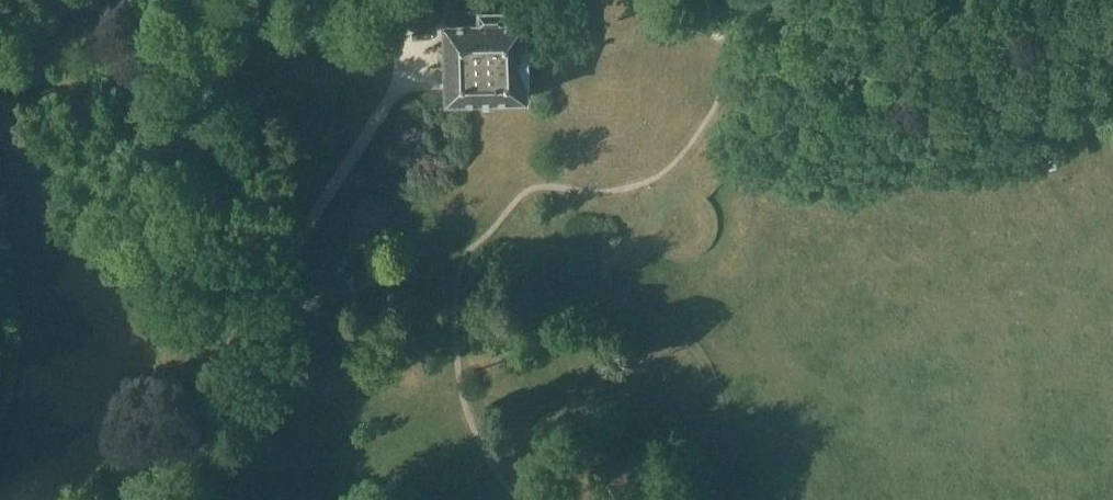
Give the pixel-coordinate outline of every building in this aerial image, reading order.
[(506,17),(506,5),(481,6),(481,18),(446,19),(449,97),(476,96),(482,103),(495,102),(502,95),(528,94),(528,76),(530,76),(529,35),(526,35),(526,26),(526,16),(515,16),(506,17)]
